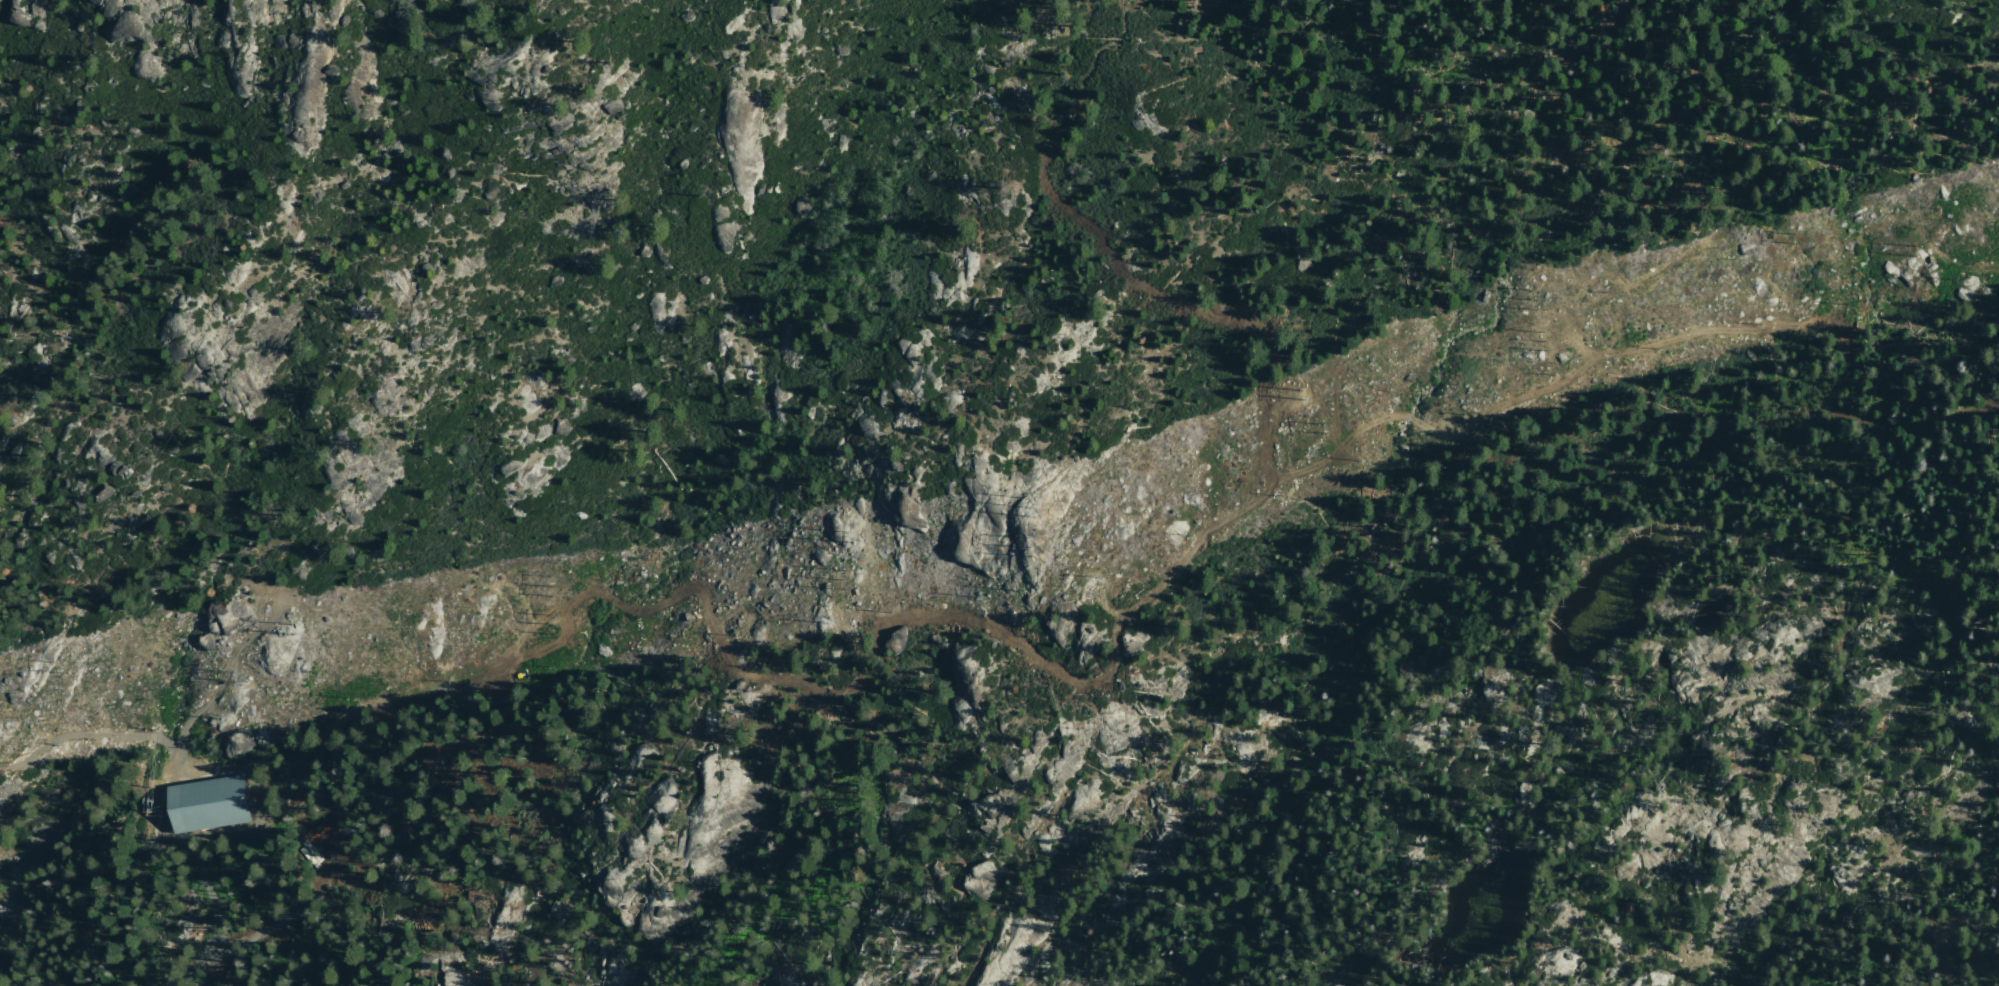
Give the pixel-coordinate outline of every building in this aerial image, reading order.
[(161,833),(242,824),(237,778),(156,787),(161,833)]
